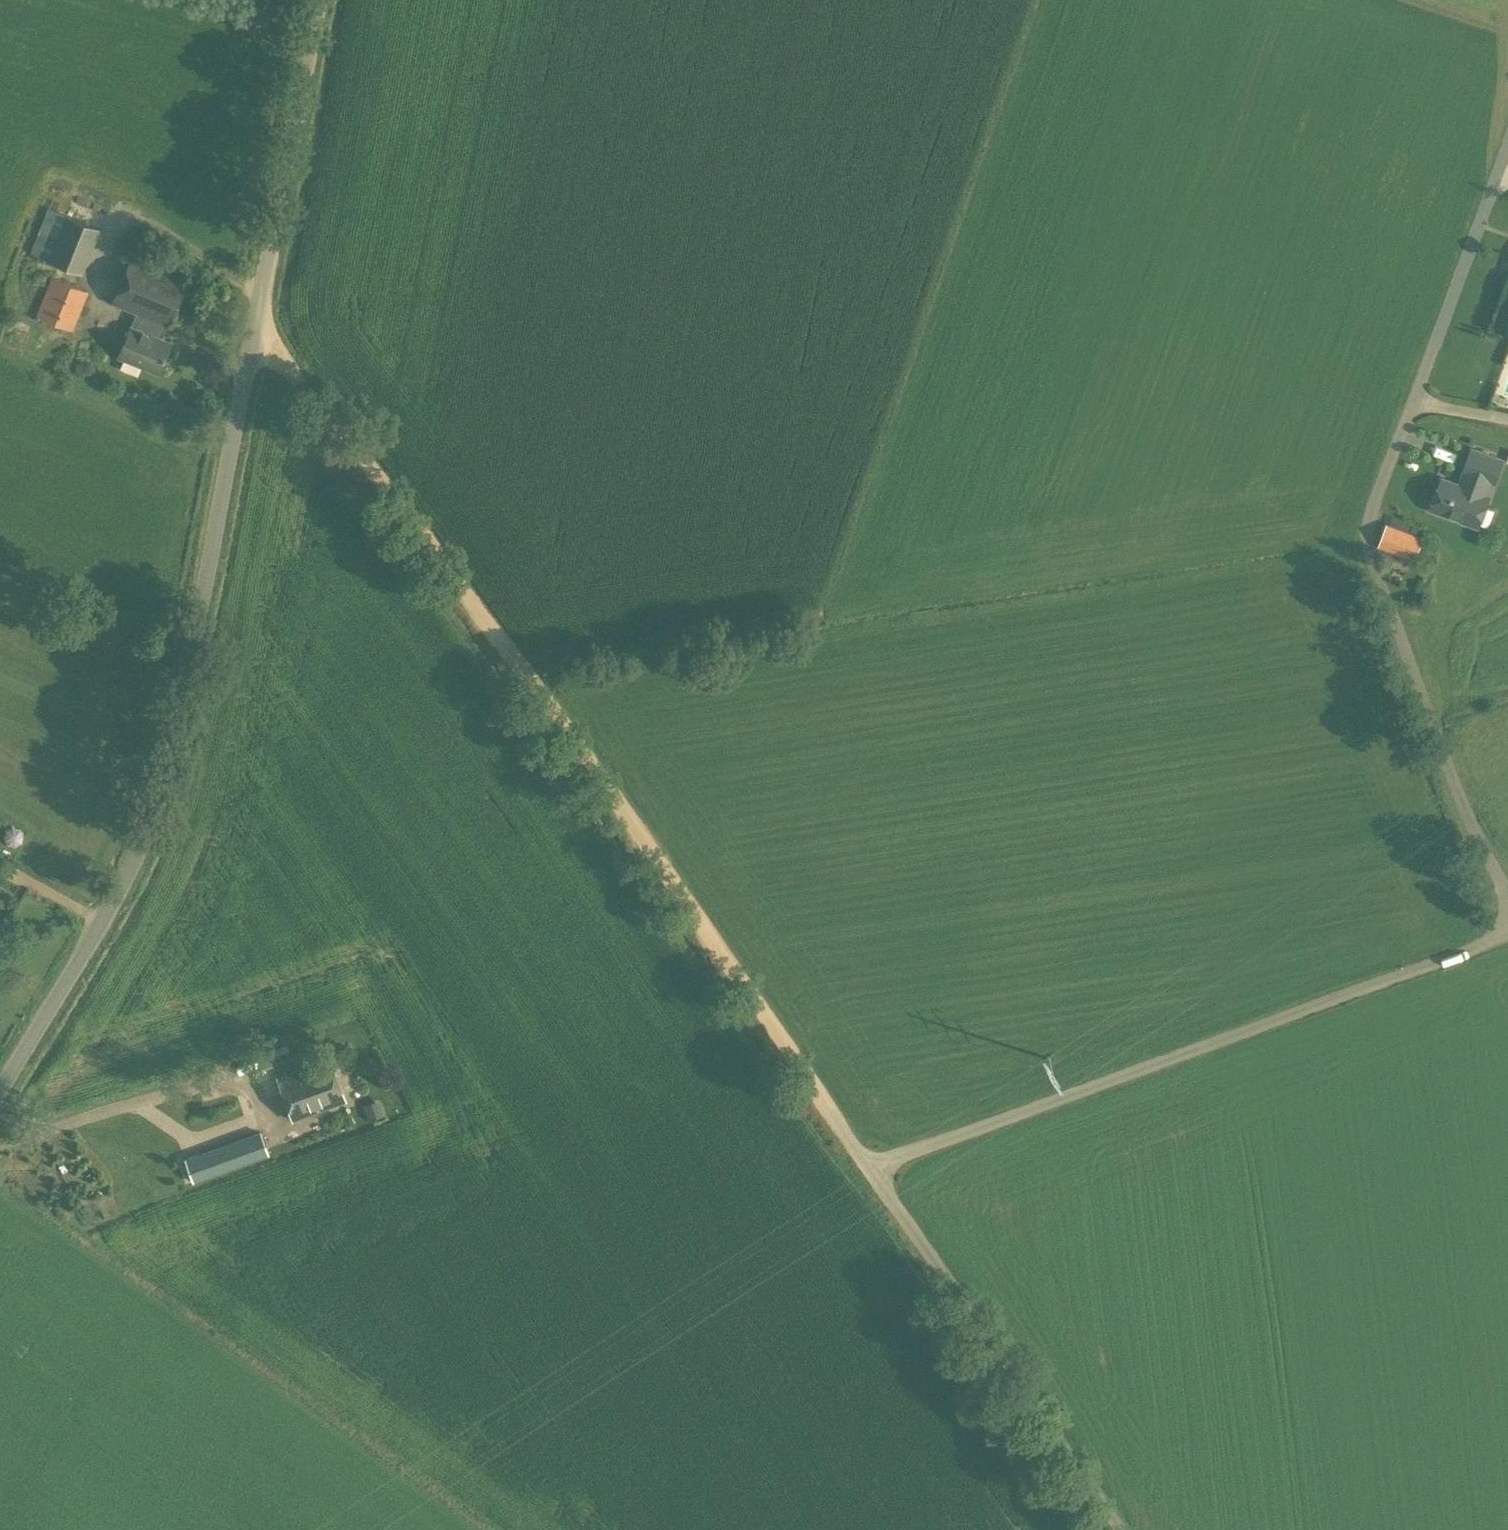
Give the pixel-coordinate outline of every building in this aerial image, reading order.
[(85,270),(97,223),(43,209),(31,256),(85,270)] [(72,331),(87,292),(51,278),(36,316),(72,331)] [(167,319),(172,297),(115,283),(110,306),(167,319)] [(1497,328),(1507,332),(1507,300),(1497,328)] [(170,344),(129,327),(117,356),(158,373),(170,344)] [(1431,509),(1478,527),(1490,494),(1487,493),(1492,481),(1495,482),(1503,458),(1472,447),(1464,471),(1469,473),(1465,485),(1443,477),(1431,509)] [(1415,559),(1423,539),(1388,525),(1380,546),(1415,559)] [(303,1068),(318,1110),(344,1101),(328,1058),(303,1068)] [(303,1068),(277,1077),(293,1119),(318,1110),(303,1068)] [(379,1099),(362,1105),(368,1120),(385,1114),(379,1099)] [(192,1182),(268,1154),(260,1131),(184,1159),(192,1182)]
